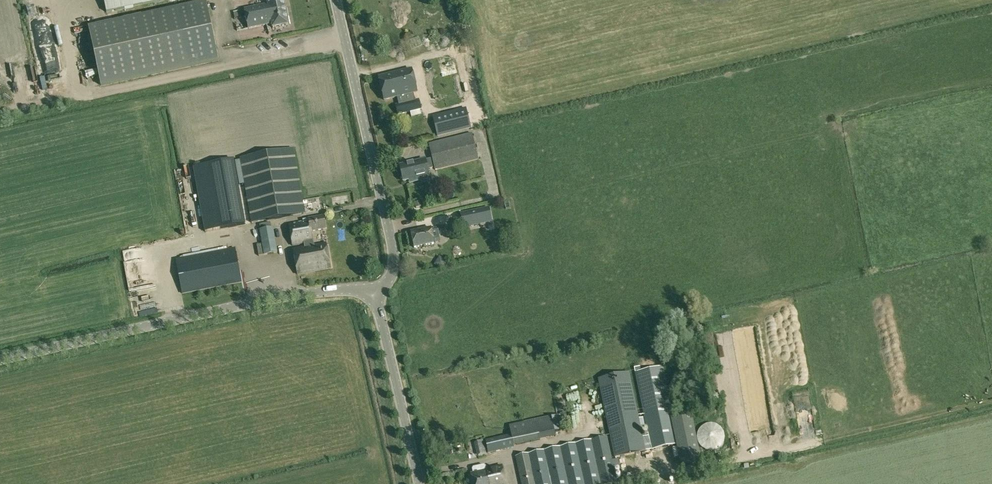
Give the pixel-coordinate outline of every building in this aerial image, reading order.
[(106,13),(168,0),(104,0),(106,13)] [(268,5),(244,10),(248,29),(272,24),(273,28),(288,25),(283,0),(271,0),(267,1),(268,5)] [(100,86),(218,60),(206,2),(88,27),(100,86)] [(426,74),(434,72),(433,70),(443,68),(441,56),(423,59),(426,74)] [(417,92),(411,70),(378,78),(384,100),(394,98),(398,114),(421,109),(419,99),(401,104),(399,97),(417,92)] [(440,81),(428,84),(434,105),(446,102),(440,81)] [(466,108),(434,116),(439,136),(471,128),(466,108)] [(472,134),(429,144),(435,169),(478,159),(472,134)] [(400,146),(403,152),(409,149),(410,153),(419,148),(415,139),(400,146)] [(294,149),(240,158),(245,190),(251,224),(305,214),(301,190),(294,149)] [(192,167),(197,190),(204,232),(246,225),(240,190),(235,159),(192,167)] [(425,161),(400,166),(403,182),(410,180),(411,183),(429,178),(427,170),(432,169),(430,160),(425,161)] [(344,208),(338,211),(342,217),(348,214),(344,208)] [(489,209),(489,208),(461,214),(463,224),(467,223),(468,227),(480,224),(479,221),(489,219),(487,209),(489,209)] [(311,232),(326,229),(324,217),(308,219),(309,222),(289,225),(292,246),(304,244),(305,248),(293,250),(297,275),(330,269),(326,244),(314,246),(313,241),(311,232)] [(357,232),(364,230),(362,223),(355,225),(357,232)] [(273,228),(271,228),(261,230),(259,230),(262,245),(264,255),(264,256),(278,253),(273,228)] [(411,232),(414,248),(434,244),(434,242),(439,241),(437,229),(431,230),(430,229),(411,232)] [(175,260),(182,295),(242,283),(235,248),(187,257),(175,260)] [(433,263),(441,266),(444,257),(436,254),(433,263)] [(713,335),(734,433),(771,425),(751,327),(713,335)] [(679,444),(673,417),(663,367),(641,372),(635,373),(651,450),(677,445),(679,444)] [(645,451),(629,373),(598,379),(615,458),(645,451)] [(691,413),(673,417),(679,444),(677,445),(677,448),(689,446),(692,464),(701,462),(691,413)] [(514,448),(514,446),(540,440),(536,420),(509,426),(511,435),(485,441),(488,453),(514,448)] [(697,434),(697,438),(697,441),(698,444),(700,447),(703,449),(706,451),(709,451),(712,451),(716,450),(718,449),(721,447),(723,444),(724,441),(724,438),(724,434),(723,431),(721,428),(718,426),(715,425),(712,424),(709,424),(706,425),(703,426),(700,428),(698,431),(697,434)] [(617,483),(607,437),(570,445),(515,457),(521,483),(615,483),(617,483)] [(689,446),(677,448),(681,466),(692,464),(689,446)] [(471,474),(473,483),(506,483),(502,466),(486,470),(485,467),(484,466),(473,468),(473,469),(474,473),(471,474)]
